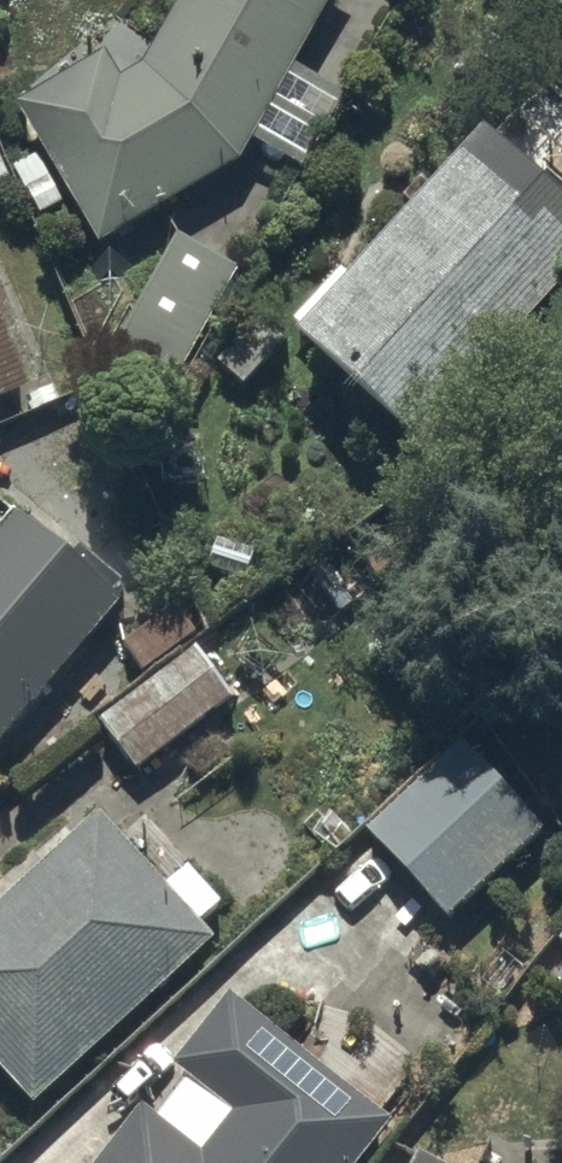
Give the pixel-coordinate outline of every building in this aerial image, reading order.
[(102,254),(243,171),(338,0),(190,0),(145,76),(124,88),(109,63),(22,112),(102,254)] [(300,352),(422,464),(561,313),(561,218),(488,150),(300,352)] [(9,187),(0,166),(0,191),(9,187)] [(241,279),(182,246),(111,371),(170,404),(241,279)] [(33,397),(0,320),(0,411),(33,397)] [(125,612),(116,605),(125,595),(83,560),(75,569),(19,522),(0,545),(0,760),(125,612)] [(127,654),(146,679),(197,641),(178,616),(127,654)] [(103,730),(139,778),(232,707),(196,659),(103,730)] [(370,841),(452,929),(546,843),(464,754),(370,841)] [(38,1115),(218,952),(103,826),(0,919),(0,1074),(38,1115)] [(396,1134),(234,1006),(178,1077),(238,1125),(207,1162),(373,1162),(396,1134)] [(146,1119),(111,1162),(203,1162),(146,1119)]
